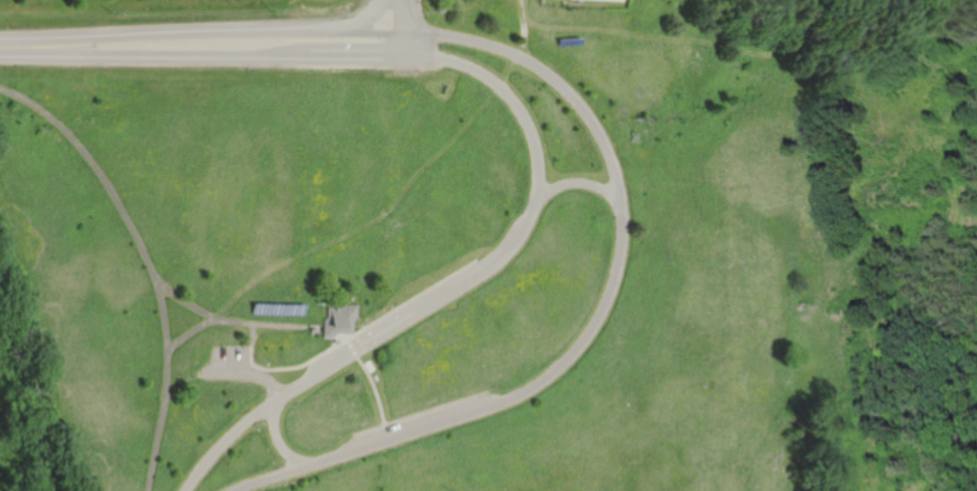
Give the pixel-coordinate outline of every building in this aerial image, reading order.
[(252,315),(303,315),(303,303),(252,303),(252,315)] [(332,311),(343,311),(343,308),(361,308),(361,321),(355,326),(355,336),(337,336),(333,340),(324,340),(324,330),(324,327),(332,327),(332,311)]
